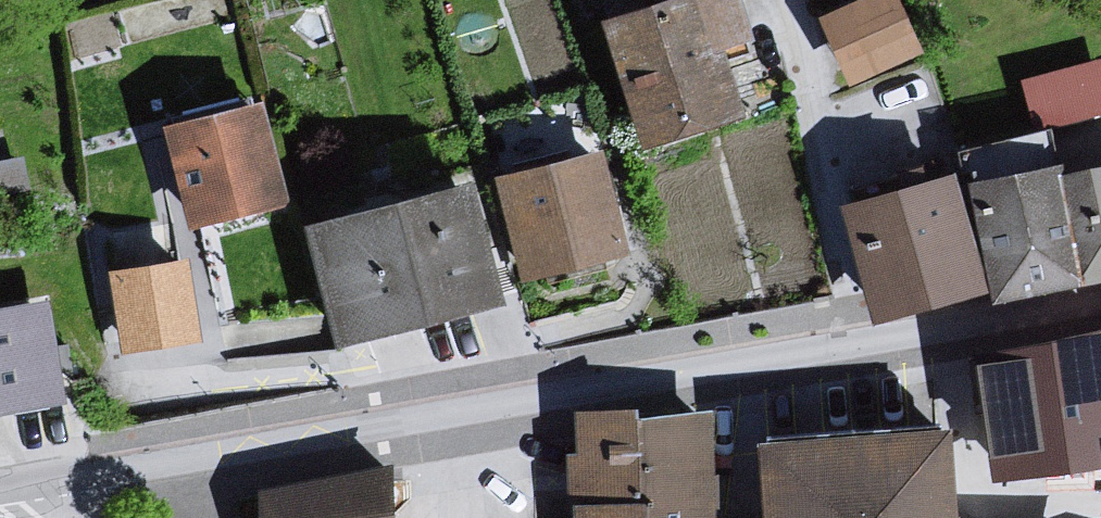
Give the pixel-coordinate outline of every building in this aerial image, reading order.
[(574,26),(626,152),(728,119),(712,76),(744,60),(720,0),(659,0),(574,26)] [(854,68),(928,34),(912,0),(822,0),(854,68)] [(1100,102),(1100,48),(1022,71),(1037,120),(1100,102)] [(242,107),(141,134),(175,239),(276,211),(242,107)] [(586,163),(480,186),(504,289),(617,259),(586,163)] [(1059,171),(969,189),(991,301),(1079,286),(1058,183),(1059,171)] [(1058,183),(1079,286),(1100,281),(1100,174),(1058,183)] [(474,186),(305,226),(335,349),(503,309),(474,186)] [(969,189),(851,214),(875,325),(991,301),(969,189)] [(176,271),(97,286),(116,362),(186,350),(176,271)] [(43,316),(0,323),(0,412),(56,404),(43,316)] [(959,358),(978,484),(1073,477),(1068,432),(1093,435),(1100,436),(1100,327),(959,358)] [(553,424),(558,505),(624,506),(625,517),(703,517),(698,411),(553,424)] [(732,449),(739,517),(937,517),(930,436),(732,449)] [(235,496),(236,517),(383,517),(381,477),(235,496)] [(558,505),(559,517),(625,517),(624,506),(558,505)]
